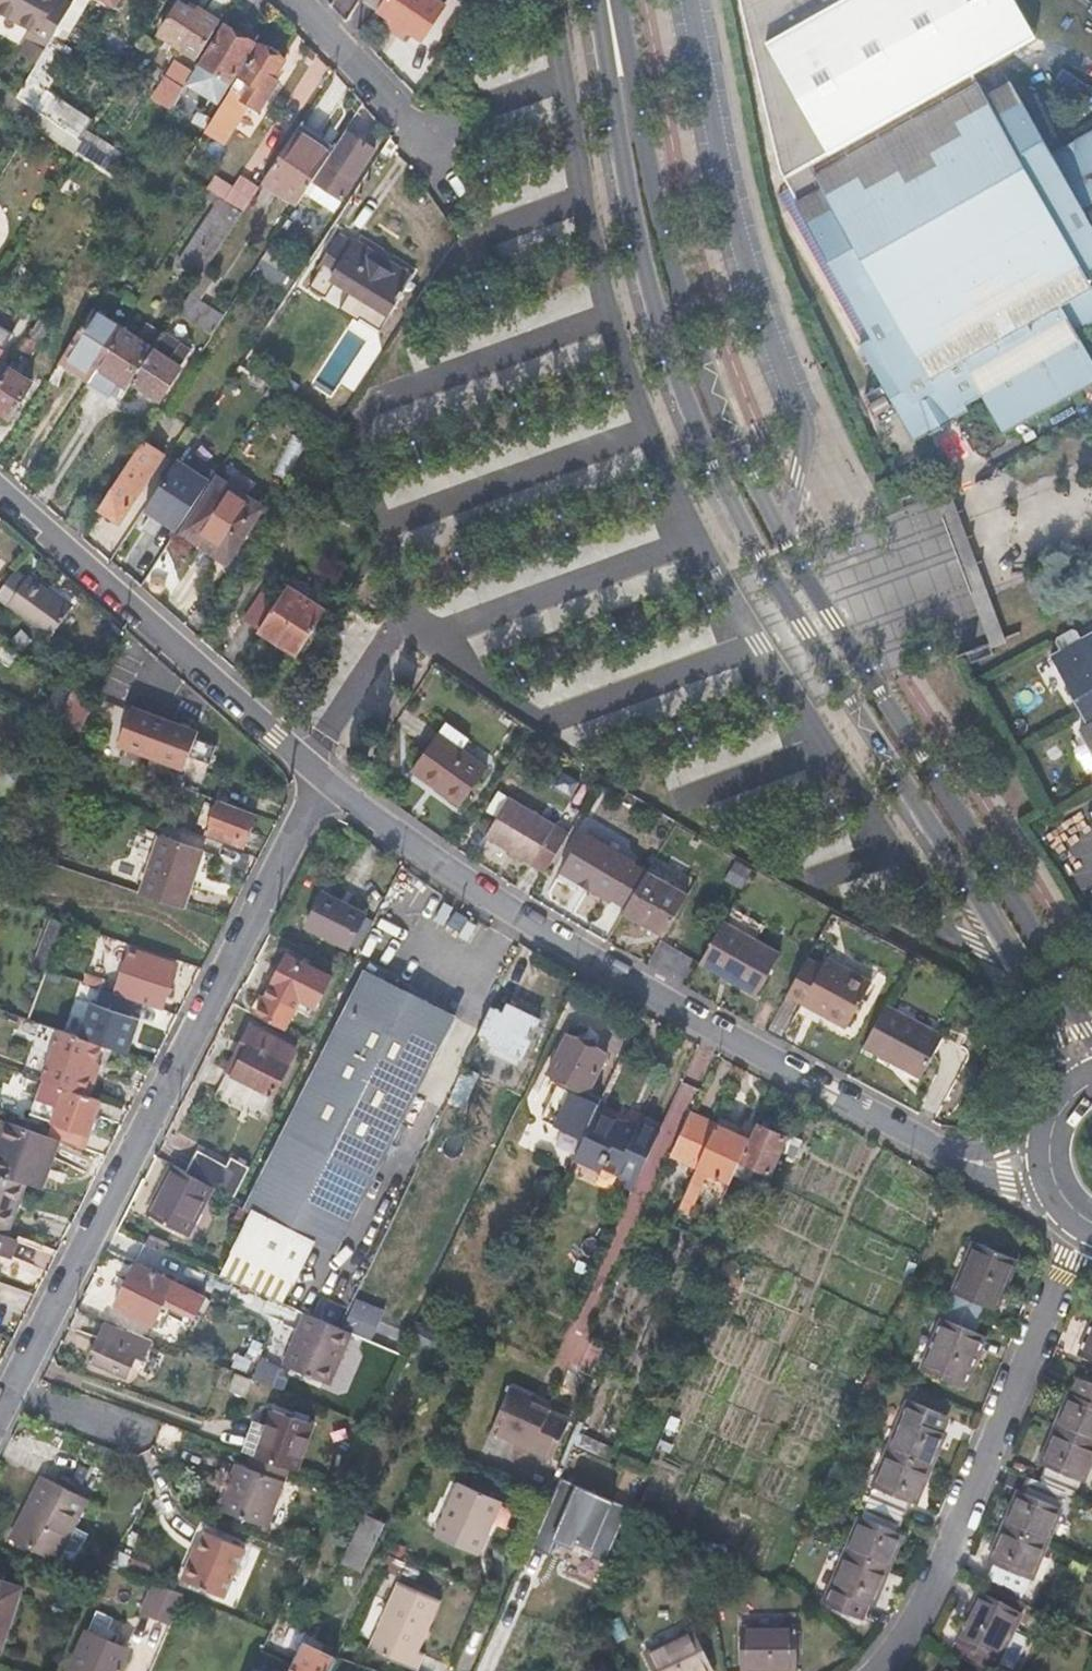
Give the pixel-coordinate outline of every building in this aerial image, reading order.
[(55,0),(0,0),(0,13),(37,33),(55,0)] [(89,0),(75,0),(52,38),(62,44),(89,0)] [(377,9),(383,0),(364,0),(377,9)] [(380,11),(394,20),(408,29),(422,38),(443,6),(433,0),(387,0),(380,11)] [(866,405),(882,432),(900,422),(914,447),(927,440),(930,444),(958,428),(955,424),(970,415),(968,411),(985,402),(1007,439),(1091,391),(1091,361),(1078,337),(1091,329),(1091,134),(1048,159),(1009,90),(985,104),(968,76),(1037,38),(1015,0),(750,0),(739,6),(752,28),(746,31),(758,53),(752,56),(764,78),(758,81),(770,102),(764,106),(776,127),(770,131),(782,152),(776,156),(788,177),(781,181),(790,197),(779,204),(863,353),(861,354),(883,395),(866,405)] [(183,48),(199,58),(221,22),(205,12),(202,17),(178,1),(163,28),(186,42),(183,48)] [(113,11),(94,44),(120,59),(144,20),(134,14),(130,22),(113,11)] [(408,29),(394,20),(390,27),(404,36),(408,29)] [(232,82),(255,45),(244,38),(228,27),(205,64),(232,82)] [(244,38),(255,45),(259,38),(248,31),(244,38)] [(48,118),(61,98),(47,89),(71,49),(62,44),(52,38),(16,98),(41,114),(48,118)] [(241,76),(233,90),(245,98),(244,99),(262,112),(280,83),(275,79),(286,63),(283,61),(284,55),(271,47),(266,50),(262,48),(243,77),(241,76)] [(156,98),(172,109),(196,71),(186,65),(183,71),(176,67),(156,98)] [(87,130),(94,119),(61,98),(48,118),(81,139),(87,130)] [(227,98),(215,118),(225,124),(238,105),(227,98)] [(87,130),(81,139),(84,141),(116,162),(122,153),(87,130)] [(314,179),(332,152),(298,130),(264,181),(298,203),(304,194),(314,179)] [(332,152),(314,179),(342,198),(375,148),(346,130),(332,152)] [(111,171),(116,162),(84,141),(79,150),(111,171)] [(221,198),(243,213),(259,189),(241,178),(233,191),(216,180),(209,190),(221,198)] [(332,213),(342,198),(314,179),(304,194),(332,213)] [(232,231),(243,213),(221,198),(179,263),(201,278),(205,272),(225,241),(232,231)] [(504,262),(566,240),(560,223),(498,244),(504,262)] [(232,231),(225,241),(233,246),(240,236),(232,231)] [(339,233),(316,267),(386,312),(407,277),(339,233)] [(233,246),(225,241),(205,272),(218,280),(238,250),(233,246)] [(254,270),(286,292),(295,279),(270,263),(277,253),(269,248),(254,270)] [(188,298),(179,312),(212,334),(221,320),(188,298)] [(96,368),(122,329),(92,310),(63,357),(92,375),(94,372),(96,368)] [(212,334),(179,312),(172,322),(206,344),(212,334)] [(40,317),(20,349),(31,355),(51,324),(40,317)] [(96,368),(128,389),(131,385),(154,350),(122,329),(96,368)] [(168,358),(154,350),(131,385),(158,402),(181,366),(179,364),(184,355),(174,349),(168,358)] [(87,382),(92,375),(63,357),(59,364),(87,382)] [(12,361),(8,368),(22,377),(25,373),(19,369),(20,366),(12,361)] [(8,368),(0,381),(0,410),(12,417),(33,384),(22,377),(8,368)] [(128,389),(96,368),(94,372),(126,393),(128,389)] [(143,440),(98,509),(112,517),(116,518),(121,518),(126,516),(139,493),(137,489),(150,468),(155,469),(165,454),(143,440)] [(139,493),(155,469),(150,468),(137,489),(139,493)] [(223,563),(260,506),(214,475),(177,532),(223,563)] [(71,613),(47,595),(15,572),(0,592),(0,601),(8,607),(53,639),(71,613)] [(296,654),(331,600),(292,573),(276,597),(256,629),(296,654)] [(238,618),(256,629),(276,597),(258,586),(238,618)] [(47,595),(71,613),(76,607),(52,589),(47,595)] [(1091,749),(1091,630),(1080,637),(1075,628),(1070,626),(1056,635),(1055,639),(1060,648),(1050,654),(1090,723),(1081,728),(1091,749)] [(61,723),(81,733),(94,706),(74,693),(61,723)] [(205,731),(137,708),(123,748),(192,771),(205,731)] [(460,806),(484,769),(460,751),(468,740),(444,724),(411,772),(460,806)] [(14,798),(0,792),(0,810),(8,813),(14,798)] [(483,839),(543,875),(568,835),(509,798),(483,839)] [(256,815),(220,801),(208,832),(244,846),(256,815)] [(610,901),(632,862),(584,833),(562,873),(610,901)] [(161,837),(141,893),(184,907),(202,851),(161,837)] [(32,844),(28,855),(35,857),(40,847),(32,844)] [(645,873),(623,911),(664,935),(686,897),(645,873)] [(346,948),(347,946),(359,922),(362,914),(320,893),(304,926),(346,948)] [(730,909),(700,963),(758,996),(780,956),(756,942),(764,927),(730,909)] [(347,946),(357,951),(369,927),(359,922),(347,946)] [(131,950),(116,994),(161,1009),(176,965),(131,950)] [(288,956),(256,1017),(283,1033),(299,1000),(314,1008),(329,978),(288,956)] [(250,1212),(232,1251),(288,1277),(308,1238),(333,1249),(407,1099),(452,1010),(384,976),(389,966),(370,957),(331,1037),(246,1210),(250,1212)] [(807,958),(788,993),(847,1025),(871,982),(827,957),(822,966),(807,958)] [(504,1012),(490,1005),(479,1029),(492,1036),(491,1039),(521,1054),(538,1018),(509,1003),(504,1012)] [(884,1003),(861,1045),(920,1077),(942,1035),(884,1003)] [(263,1113),(298,1048),(250,1025),(218,1090),(263,1113)] [(44,1081),(92,1097),(100,1075),(93,1072),(97,1060),(103,1044),(61,1030),(42,1080),(44,1081)] [(567,1030),(548,1069),(587,1089),(606,1049),(567,1030)] [(93,1072),(100,1075),(105,1063),(97,1060),(93,1072)] [(521,1093),(521,1094),(534,1100),(548,1069),(535,1063),(521,1093)] [(92,1097),(44,1081),(32,1115),(54,1122),(49,1137),(58,1140),(81,1148),(86,1134),(88,1135),(101,1100),(92,1097)] [(617,1171),(638,1180),(662,1127),(599,1099),(593,1112),(575,1155),(601,1168),(607,1156),(619,1162),(617,1171)] [(715,1125),(690,1113),(672,1153),(697,1165),(715,1125)] [(58,1140),(49,1137),(4,1121),(0,1131),(0,1174),(26,1183),(35,1186),(41,1166),(48,1169),(58,1140)] [(782,1136),(756,1124),(748,1141),(731,1182),(715,1220),(729,1226),(755,1169),(766,1173),(782,1136)] [(731,1182),(748,1141),(715,1125),(697,1165),(731,1182)] [(235,1196),(246,1173),(228,1164),(217,1186),(235,1196)] [(211,1185),(173,1165),(150,1212),(187,1232),(211,1185)] [(41,1166),(35,1186),(42,1188),(48,1169),(41,1166)] [(26,1183),(0,1174),(0,1229),(8,1232),(26,1183)] [(695,1194),(687,1189),(678,1210),(686,1214),(695,1194)] [(9,1259),(16,1240),(0,1234),(0,1256),(9,1259)] [(993,1308),(1014,1257),(975,1242),(955,1290),(993,1308)] [(175,1281),(135,1263),(114,1305),(153,1325),(161,1310),(169,1313),(175,1301),(168,1298),(175,1281)] [(362,1330),(376,1300),(361,1295),(348,1324),(362,1330)] [(339,1327),(306,1313),(293,1342),(289,1342),(280,1361),(323,1381),(331,1363),(334,1364),(348,1331),(339,1327)] [(181,1338),(188,1324),(168,1315),(162,1329),(181,1338)] [(961,1384),(983,1333),(944,1317),(922,1366),(961,1384)] [(154,1339),(106,1320),(90,1358),(128,1374),(136,1354),(146,1357),(154,1339)] [(1081,1354),(1091,1359),(1091,1328),(1081,1354)] [(1056,1429),(1091,1444),(1091,1383),(1081,1379),(1075,1394),(1070,1393),(1056,1429)] [(490,1429),(538,1450),(555,1411),(533,1401),(537,1391),(512,1380),(490,1429)] [(910,1398),(888,1449),(928,1466),(942,1431),(937,1427),(944,1413),(910,1398)] [(273,1410),(256,1454),(298,1469),(314,1425),(273,1410)] [(555,1411),(538,1450),(552,1456),(569,1417),(555,1411)] [(1056,1429),(1043,1462),(1047,1464),(1040,1479),(1067,1490),(1075,1494),(1091,1453),(1091,1444),(1056,1429)] [(574,1443),(612,1459),(616,1450),(578,1435),(574,1443)] [(888,1449),(866,1501),(902,1515),(908,1499),(914,1500),(928,1466),(888,1449)] [(268,1527),(286,1481),(240,1464),(222,1509),(268,1527)] [(1067,1490),(1040,1479),(1030,1476),(1024,1494),(1019,1493),(1005,1528),(1045,1545),(1067,1490)] [(479,1551),(502,1498),(460,1479),(437,1534),(479,1551)] [(57,1559),(86,1500),(43,1480),(14,1539),(57,1559)] [(606,1562),(627,1508),(561,1482),(535,1548),(567,1560),(572,1549),(606,1562)] [(866,1501),(845,1553),(884,1569),(899,1534),(895,1532),(902,1515),(866,1501)] [(363,1512),(339,1562),(357,1570),(381,1521),(363,1512)] [(1045,1545),(1005,1528),(991,1563),(995,1566),(989,1581),(1025,1595),(1045,1545)] [(224,1598),(245,1549),(204,1530),(182,1581),(224,1598)] [(113,1549),(107,1563),(144,1579),(150,1565),(113,1549)] [(884,1569),(845,1553),(823,1604),(859,1617),(865,1603),(869,1604),(884,1569)] [(419,1648),(442,1597),(399,1578),(368,1648),(417,1670),(425,1651),(419,1648)] [(21,1587),(0,1581),(0,1647),(2,1647),(21,1587)] [(186,1597),(157,1585),(145,1614),(172,1627),(186,1597)] [(992,1663),(1018,1614),(980,1595),(954,1644),(992,1663)] [(793,1629),(737,1629),(738,1670),(793,1670),(793,1629)] [(124,1648),(89,1631),(71,1669),(75,1670),(113,1670),(114,1669),(116,1670),(117,1668),(115,1667),(124,1648)] [(691,1633),(643,1661),(649,1670),(710,1670),(691,1633)] [(299,1646),(290,1664),(287,1670),(329,1670),(335,1660),(300,1643),(299,1646)] [(260,1650),(250,1670),(287,1670),(290,1664),(260,1650)]
